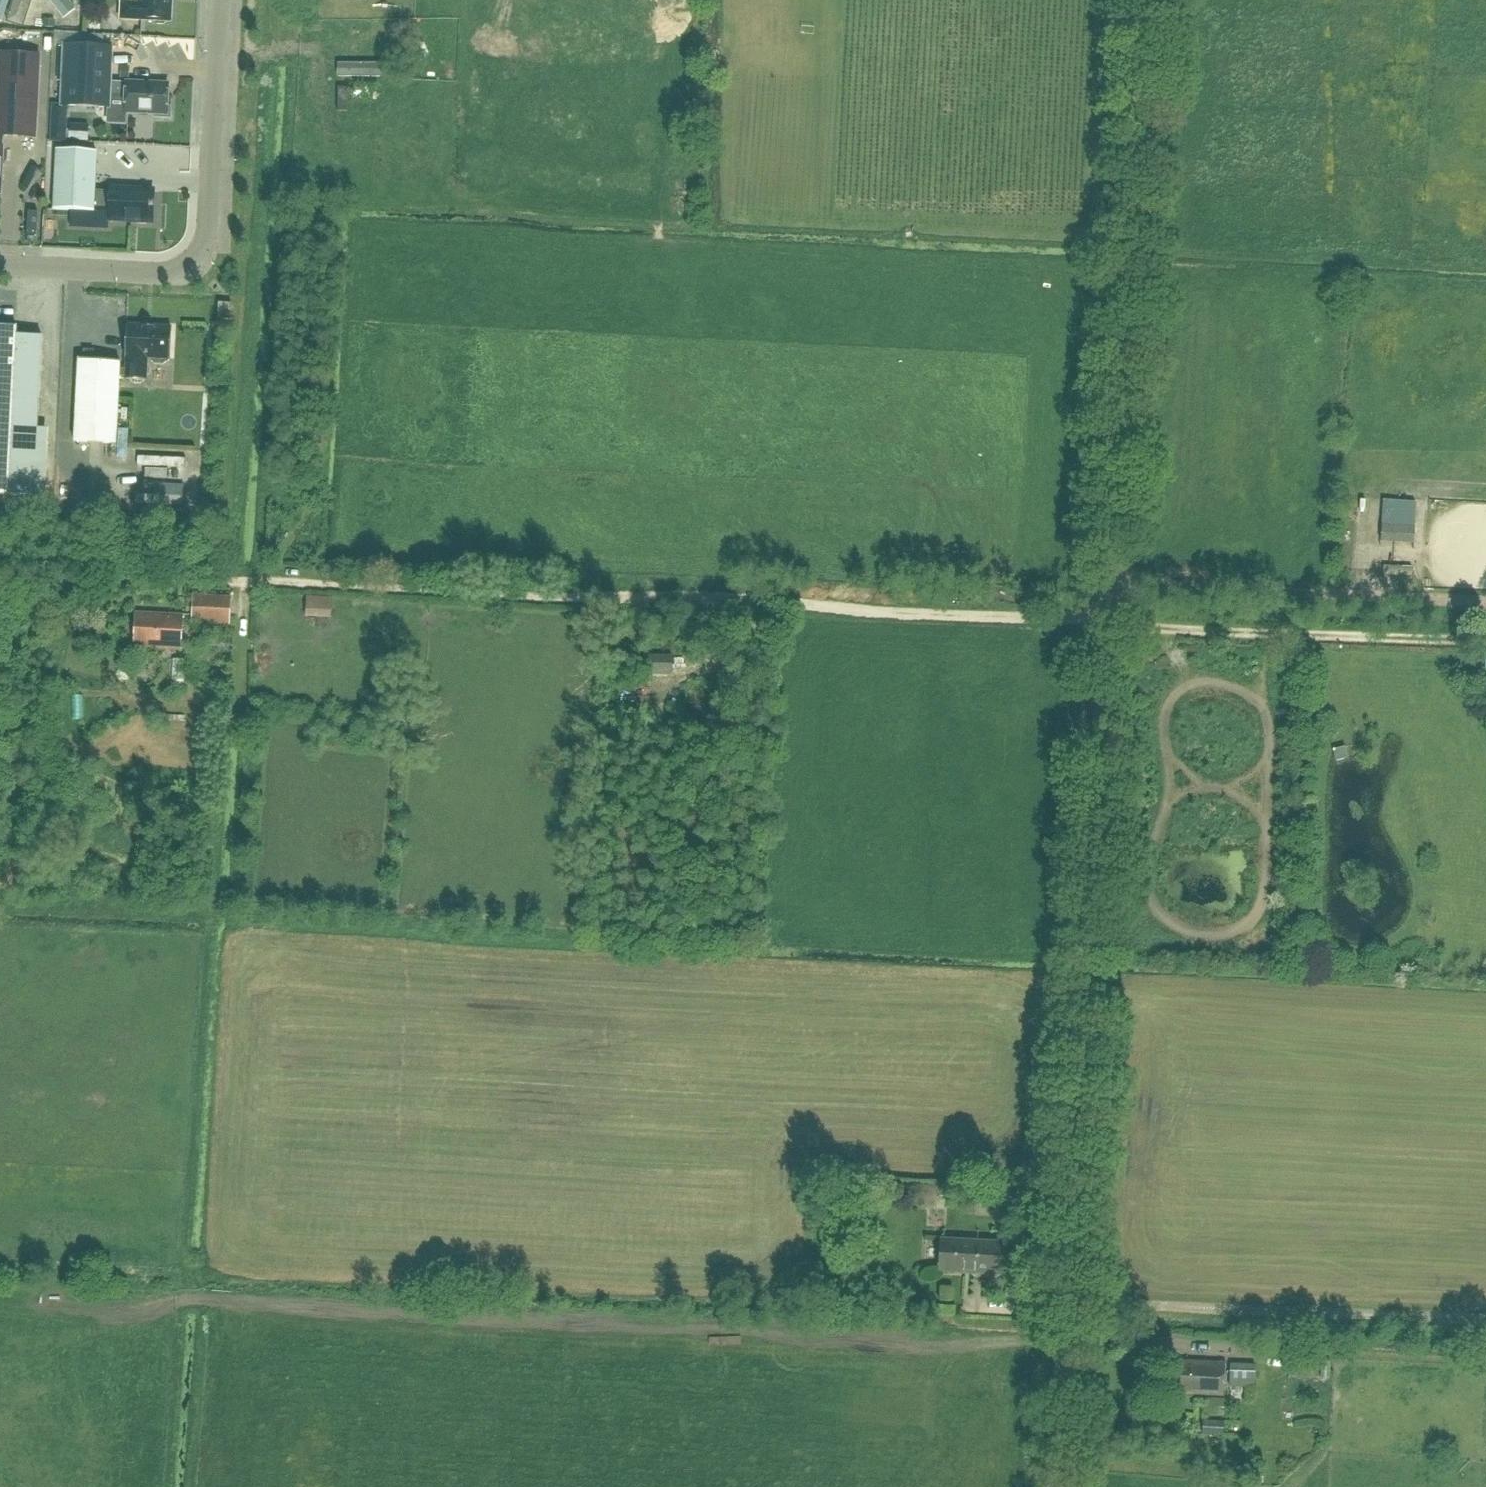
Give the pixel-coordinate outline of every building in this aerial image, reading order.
[(76,0),(58,0),(58,10),(76,11),(76,0)] [(139,20),(155,21),(158,24),(164,24),(167,21),(172,22),(173,0),(140,0),(139,20)] [(110,107),(111,96),(127,97),(126,112),(155,113),(154,117),(171,118),(172,106),(168,106),(169,84),(127,82),(111,81),(113,47),(65,45),(62,105),(110,107)] [(39,77),(41,56),(1,53),(0,67),(0,193),(1,193),(4,147),(2,147),(3,135),(36,137),(39,77)] [(58,149),(55,209),(95,211),(95,209),(110,210),(110,220),(136,221),(139,224),(147,224),(150,221),(154,222),(155,191),(111,189),(111,191),(96,190),(98,151),(58,149)] [(232,303),(223,303),(219,303),(218,318),(232,319),(232,303)] [(17,334),(17,325),(0,325),(0,445),(11,446),(12,426),(13,407),(14,387),(15,367),(17,334)] [(79,358),(75,441),(117,444),(121,376),(127,377),(127,379),(146,380),(147,357),(153,357),(153,361),(156,364),(164,364),(167,362),(167,358),(171,358),(173,328),(127,326),(126,356),(128,356),(127,369),(121,368),(121,361),(79,358)] [(17,334),(15,367),(41,369),(43,335),(17,334)] [(41,369),(15,367),(14,387),(40,389),(41,369)] [(14,387),(13,407),(39,408),(40,389),(14,387)] [(38,427),(39,408),(13,407),(12,426),(38,427)] [(12,426),(11,446),(10,470),(9,482),(46,484),(48,440),(38,427),(12,426)] [(10,470),(11,446),(0,445),(0,469),(10,470)] [(10,470),(0,469),(0,494),(45,496),(46,484),(9,482),(10,470)] [(146,483),(154,483),(154,491),(167,491),(166,477),(146,477),(146,483)] [(1412,545),(1413,527),(1381,525),(1380,543),(1412,545)] [(193,623),(230,626),(232,596),(194,594),(193,623)] [(308,596),(307,614),(331,615),(332,597),(308,596)] [(182,615),(135,613),(134,648),(181,650),(182,615)] [(1004,1276),(1006,1242),(941,1238),(939,1272),(1004,1276)] [(1223,1396),(1224,1363),(1172,1360),(1170,1393),(1223,1396)] [(1230,1365),(1230,1387),(1251,1388),(1251,1365),(1230,1365)] [(1224,1415),(1225,1400),(1203,1399),(1202,1414),(1224,1415)] [(1222,1436),(1223,1424),(1203,1423),(1202,1435),(1222,1436)]
